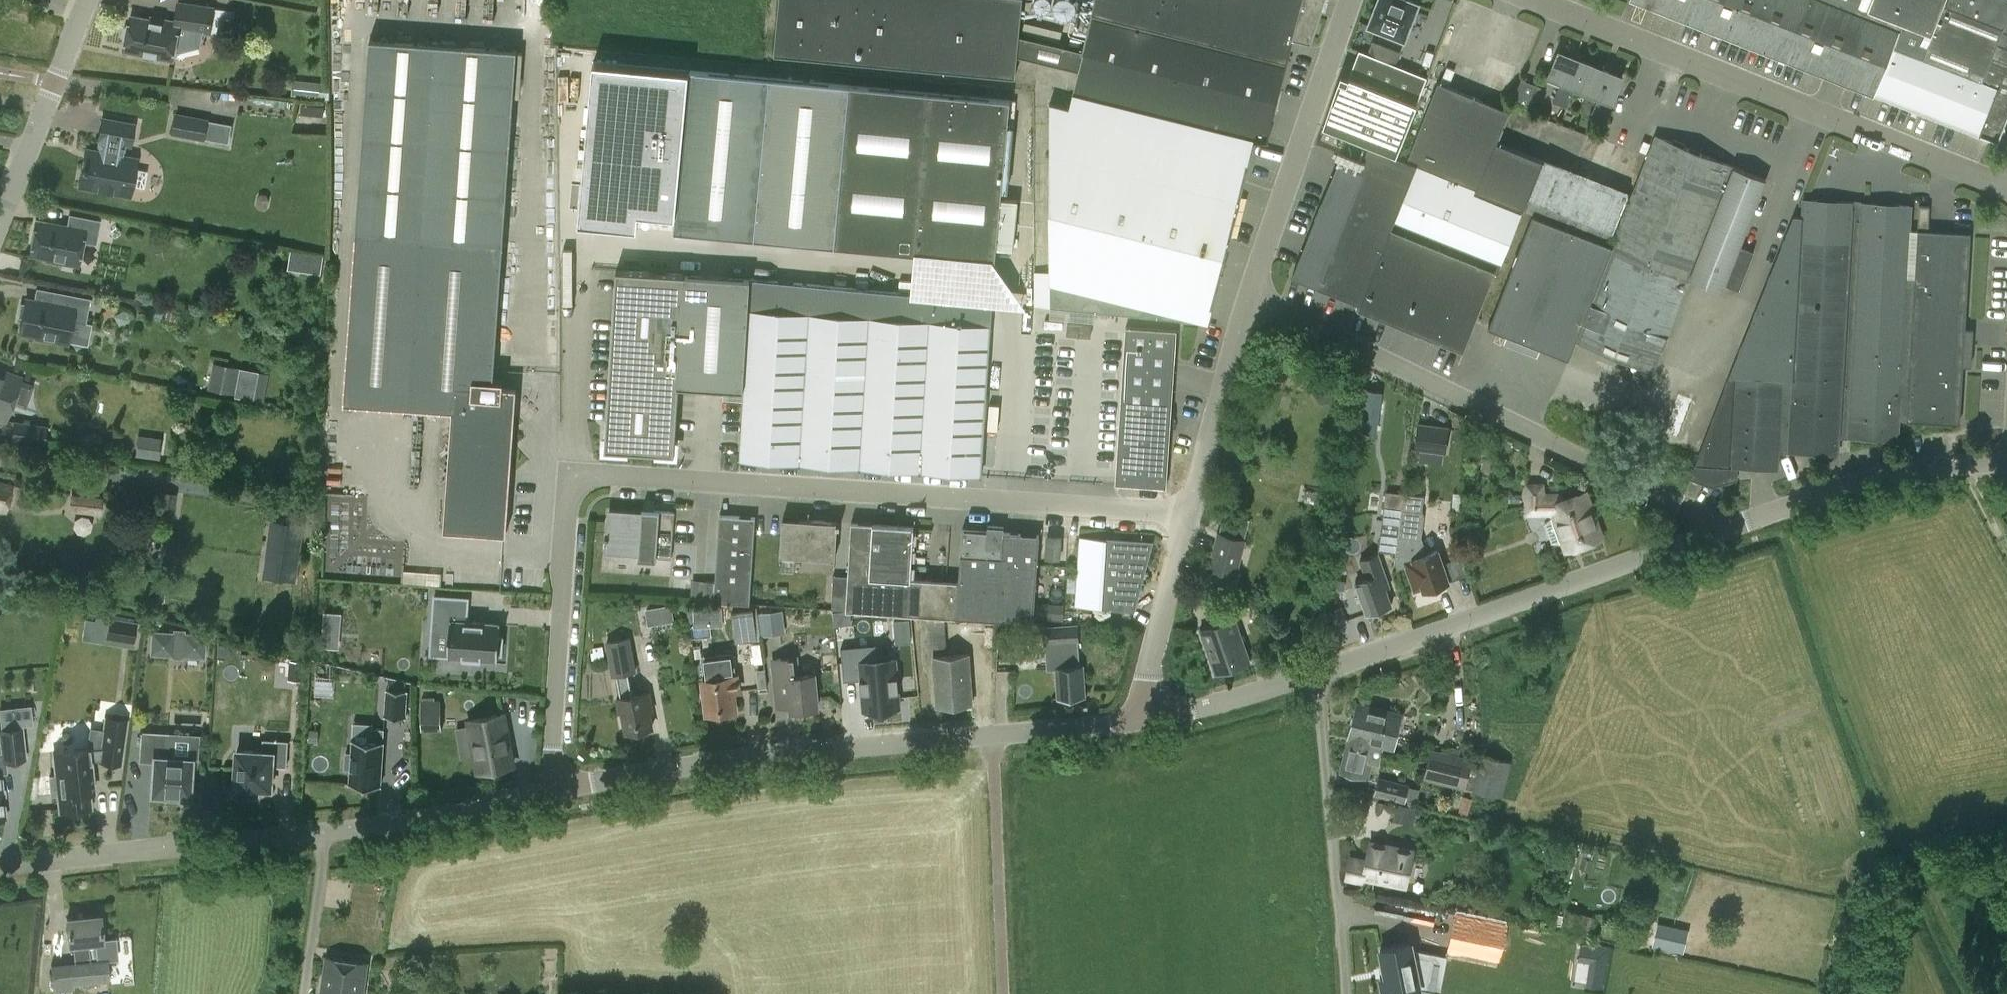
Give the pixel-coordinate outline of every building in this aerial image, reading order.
[(1083,51),(1018,35),(1022,0),(779,0),(774,53),(1015,76),(1017,55),(1078,70),(1069,106),(1050,102),(1050,271),(1034,271),(1035,305),(1209,321),(1254,140),(1268,140),(1268,138),(1267,138),(1293,36),(1310,40),(1324,0),(1096,0),(1083,51)] [(1403,38),(1417,3),(1408,0),(1378,0),(1368,24),(1403,38)] [(1979,135),(1980,133),(1997,140),(2006,115),(2006,0),(1635,0),(1979,135)] [(123,35),(126,40),(124,49),(173,59),(179,28),(211,33),(211,32),(215,7),(215,6),(178,1),(175,20),(152,16),(151,18),(131,14),(129,24),(124,27),(123,35)] [(211,32),(225,33),(228,9),(215,7),(211,32)] [(517,41),(370,30),(344,402),(452,410),(444,529),(506,533),(516,387),(502,386),(503,380),(493,379),(517,41)] [(1348,75),(1340,72),(1322,125),(1395,154),(1426,77),(1359,50),(1348,75)] [(1574,87),(1584,62),(1557,51),(1547,77),(1548,78),(1549,77),(1560,82),(1552,102),(1566,107),(1574,87)] [(1584,62),(1574,87),(1597,96),(1591,112),(1604,118),(1610,102),(1611,103),(1622,77),(1584,62)] [(674,231),(834,246),(995,261),(996,247),(1013,249),(1018,199),(1001,198),(1010,100),(689,69),(674,231)] [(1521,79),(1512,101),(1531,109),(1540,86),(1521,79)] [(1477,187),(1495,141),(1508,110),(1437,81),(1406,158),(1475,187),(1477,187)] [(228,143),(232,125),(177,114),(173,132),(228,143)] [(79,184),(130,194),(132,184),(144,186),(147,170),(135,168),(137,158),(116,154),(118,141),(131,144),(135,124),(102,118),(98,138),(101,138),(99,151),(85,148),(79,184)] [(1724,283),(1739,289),(1754,250),(1739,244),(1766,178),(1655,134),(1611,246),(1532,214),(1488,327),(1569,359),(1576,340),(1628,361),(1622,376),(1647,386),(1689,278),(1721,291),(1724,283)] [(1490,283),(1492,284),(1521,212),(1472,193),(1474,187),(1348,136),(1292,275),(1360,302),(1358,307),(1464,350),(1490,283)] [(1495,141),(1477,187),(1475,187),(1474,189),(1608,242),(1628,194),(1495,141)] [(1793,215),(1727,379),(1690,476),(1712,485),(1737,478),(1738,465),(1778,467),(1779,445),(1789,446),(1789,450),(1838,453),(1839,431),(1849,432),(1849,435),(1898,438),(1900,403),(1907,403),(1910,367),(1902,366),(1910,205),(1861,202),(1861,206),(1851,205),(1851,201),(1809,199),(1801,215),(1793,215)] [(1918,205),(1917,226),(1928,227),(1929,206),(1918,205)] [(100,219),(69,213),(67,226),(35,220),(29,252),(46,255),(46,258),(63,262),(64,255),(78,257),(77,261),(78,262),(83,240),(96,242),(100,219)] [(1964,328),(1970,233),(1917,230),(1910,367),(1907,403),(1907,419),(1959,422),(1962,364),(1971,365),(1973,328),(1964,328)] [(288,268),(321,272),(324,255),(291,251),(288,268)] [(742,400),(743,389),(750,278),(616,269),(605,448),(654,451),(674,452),(674,439),(675,439),(678,385),(723,387),(722,399),(742,400)] [(750,278),(743,389),(742,400),(738,457),(980,473),(985,407),(1016,409),(1024,303),(750,278)] [(85,321),(90,297),(60,292),(57,305),(25,298),(24,303),(21,302),(18,315),(22,316),(19,330),(36,333),(35,337),(53,340),(54,333),(68,335),(67,339),(68,340),(72,318),(85,321)] [(1091,333),(1092,320),(1067,318),(1066,331),(1091,333)] [(1176,329),(1126,326),(1116,482),(1166,486),(1176,329)] [(208,389),(236,394),(240,368),(213,363),(208,389)] [(5,419),(21,376),(0,369),(0,417),(5,419)] [(1365,390),(1364,398),(1363,404),(1360,430),(1376,432),(1378,416),(1381,397),(1382,392),(1365,390)] [(14,421),(11,437),(43,442),(45,426),(14,421)] [(1450,426),(1418,422),(1415,449),(1446,453),(1450,426)] [(162,440),(150,438),(147,458),(159,460),(162,440)] [(205,473),(203,484),(212,486),(213,475),(205,473)] [(0,479),(0,511),(6,513),(14,483),(0,479)] [(1554,515),(1545,523),(1552,542),(1564,543),(1567,550),(1602,537),(1586,491),(1562,500),(1558,493),(1542,494),(1543,484),(1527,484),(1527,512),(1553,512),(1554,515)] [(357,570),(404,570),(404,539),(369,538),(370,492),(333,492),(332,543),(373,543),(373,562),(358,561),(357,570)] [(1454,492),(1452,509),(1461,509),(1462,493),(1454,492)] [(68,511),(102,515),(104,497),(70,493),(68,511)] [(1398,568),(1405,566),(1414,591),(1422,588),(1423,591),(1434,587),(1436,591),(1445,587),(1444,583),(1448,582),(1437,551),(1428,554),(1422,536),(1425,514),(1424,514),(1424,511),(1422,511),(1424,496),(1404,493),(1403,500),(1396,552),(1395,561),(1398,568)] [(1378,550),(1396,552),(1403,500),(1390,498),(1386,502),(1385,505),(1384,505),(1378,550)] [(604,536),(603,540),(608,541),(607,547),(639,549),(638,558),(656,559),(656,556),(671,557),(675,511),(660,510),(660,509),(642,508),(642,516),(610,513),(608,537),(604,536)] [(697,599),(714,600),(748,603),(754,518),(719,515),(715,581),(699,580),(697,599)] [(782,518),(780,554),(835,558),(837,527),(840,527),(840,523),(837,523),(837,521),(782,518)] [(944,614),(946,580),(910,578),(913,526),(852,522),(849,576),(847,608),(944,614)] [(271,528),(265,577),(292,581),(295,582),(301,532),(295,531),(271,528)] [(946,580),(944,614),(1034,620),(1034,618),(1063,620),(1064,604),(1035,602),(1039,533),(962,528),(959,581),(946,580)] [(1217,531),(1207,568),(1237,576),(1247,539),(1217,531)] [(1048,535),(1047,557),(1060,558),(1061,535),(1048,535)] [(1152,541),(1081,536),(1076,604),(1134,608),(1152,541)] [(1378,555),(1366,559),(1360,561),(1367,579),(1355,583),(1366,615),(1391,606),(1385,589),(1390,587),(1378,555)] [(428,581),(429,572),(404,569),(403,578),(428,581)] [(832,607),(847,608),(849,576),(834,575),(832,607)] [(467,621),(468,597),(435,595),(433,620),(438,621),(437,633),(449,633),(448,652),(463,653),(463,660),(480,661),(481,654),(498,656),(498,653),(502,654),(503,636),(499,636),(500,623),(467,621)] [(662,606),(664,621),(673,619),(670,605),(662,606)] [(712,626),(711,608),(693,609),(694,627),(712,626)] [(731,611),(736,642),(758,639),(754,608),(731,611)] [(324,609),(321,642),(339,644),(342,611),(324,609)] [(759,612),(762,636),(786,633),(783,609),(759,612)] [(86,619),(82,638),(106,642),(107,638),(134,642),(137,623),(96,616),(95,620),(86,619)] [(1199,628),(1215,673),(1249,661),(1234,616),(1199,628)] [(998,622),(998,631),(999,631),(999,638),(998,638),(997,649),(1013,649),(1014,623),(998,622)] [(1080,662),(1078,642),(1079,642),(1078,623),(1043,626),(1044,644),(1046,644),(1047,669),(1056,668),(1058,696),(1086,694),(1084,662),(1080,662)] [(926,626),(928,648),(947,646),(945,624),(926,626)] [(149,654),(172,656),(172,658),(182,658),(182,656),(206,658),(207,634),(185,632),(185,629),(173,628),(173,631),(151,629),(149,654)] [(637,672),(631,636),(606,641),(612,676),(616,676),(629,673),(637,672)] [(861,680),(862,690),(861,690),(861,691),(862,691),(864,709),(900,706),(898,691),(899,690),(899,689),(898,689),(897,677),(898,677),(898,675),(897,676),(895,659),(879,660),(878,644),(841,647),(844,680),(860,679),(860,680),(861,680)] [(739,690),(737,673),(734,674),(731,651),(701,655),(708,712),(735,708),(733,691),(739,690)] [(934,654),(938,705),(974,702),(970,652),(934,654)] [(818,706),(815,673),(800,674),(798,655),(771,657),(774,690),(790,688),(792,709),(818,706)] [(289,660),(288,673),(304,674),(304,660),(289,660)] [(649,690),(632,693),(629,673),(616,676),(620,695),(617,696),(620,710),(623,709),(627,731),(639,729),(640,731),(650,729),(650,727),(653,726),(650,709),(653,709),(649,690)] [(384,715),(406,717),(408,689),(386,687),(384,715)] [(442,730),(441,700),(434,700),(434,693),(421,693),(422,730),(442,730)] [(1379,764),(1384,746),(1393,748),(1402,714),(1358,703),(1341,771),(1370,778),(1373,763),(1379,764)] [(469,718),(479,770),(514,764),(504,712),(469,718)] [(61,810),(91,806),(90,790),(94,789),(91,760),(100,759),(121,762),(127,720),(106,717),(104,728),(91,727),(89,747),(54,750),(57,774),(50,775),(52,794),(59,793),(61,810)] [(6,816),(1,772),(7,771),(6,759),(25,757),(22,726),(1,729),(3,752),(0,752),(0,817),(6,816)] [(466,726),(455,727),(460,756),(470,755),(466,726)] [(352,738),(351,752),(346,752),(345,768),(350,768),(349,783),(381,785),(384,740),(385,728),(373,728),(372,739),(352,738)] [(141,730),(140,758),(153,759),(151,793),(190,795),(192,757),(168,755),(170,732),(141,730)] [(309,730),(309,740),(318,740),(318,730),(309,730)] [(287,766),(289,740),(264,738),(263,751),(238,749),(236,790),(240,791),(240,795),(254,795),(254,791),(258,792),(259,786),(272,787),(273,765),(287,766)] [(1424,778),(1466,789),(1466,787),(1473,789),(1479,762),(1473,761),(1473,758),(1431,748),(1424,778)] [(1482,754),(1480,762),(1479,762),(1473,789),(1503,797),(1512,761),(1482,754)] [(1374,794),(1405,802),(1406,800),(1417,803),(1421,789),(1409,786),(1409,784),(1379,776),(1374,794)] [(1396,802),(1393,820),(1413,825),(1417,807),(1396,802)] [(1349,860),(1346,877),(1361,880),(1362,877),(1405,885),(1413,849),(1369,840),(1364,863),(1349,860)] [(1584,856),(1580,868),(1590,871),(1591,866),(1593,859),(1584,856)] [(1586,913),(1569,910),(1566,929),(1568,929),(1567,933),(1579,935),(1580,931),(1589,933),(1591,917),(1585,916),(1586,913)] [(1508,923),(1456,912),(1448,951),(1500,962),(1508,923)] [(101,913),(68,917),(71,944),(74,944),(76,961),(53,964),(56,990),(71,988),(71,984),(112,979),(109,957),(118,956),(117,939),(104,940),(101,913)] [(1684,951),(1689,927),(1658,920),(1653,945),(1684,951)] [(1385,976),(1380,977),(1383,993),(1389,993),(1402,991),(1402,993),(1407,992),(1406,991),(1419,988),(1409,942),(1379,948),(1385,976)] [(322,993),(364,993),(369,961),(328,955),(322,993)]
